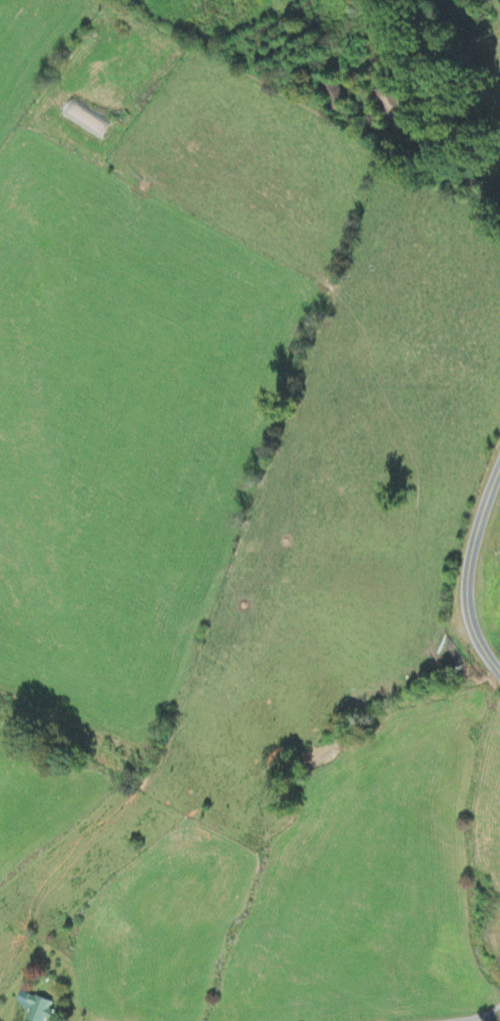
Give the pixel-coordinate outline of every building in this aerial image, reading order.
[(393,86),(376,94),(390,125),(408,116),(393,86)] [(111,122),(70,103),(62,121),(103,140),(111,122)] [(45,1020),(46,1020),(50,1020),(55,1004),(20,993),(16,1007),(30,1011),(27,1020),(45,1020)]
